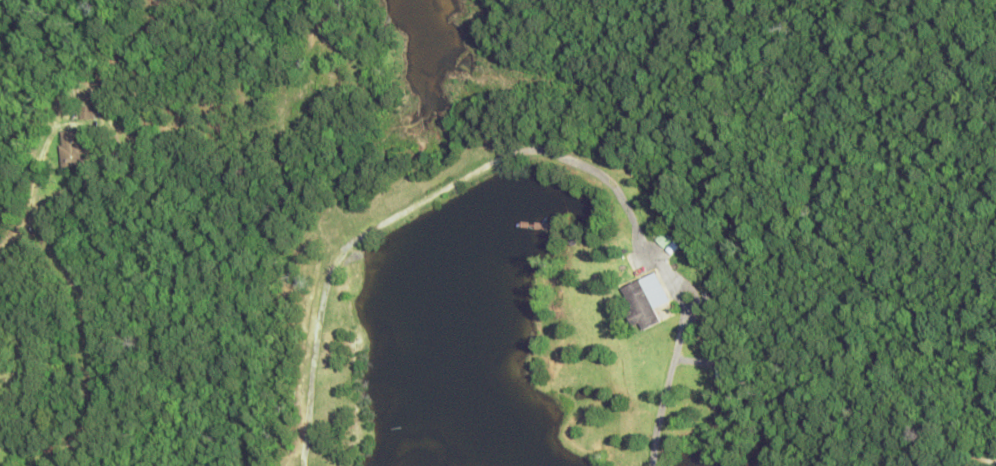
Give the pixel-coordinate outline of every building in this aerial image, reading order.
[(81,119),(96,119),(96,104),(81,104),(81,119)] [(61,130),(61,169),(86,169),(86,144),(82,144),(82,130),(61,130)] [(623,287),(633,311),(627,313),(633,326),(640,323),(643,329),(661,322),(654,307),(669,301),(657,272),(623,287)]
